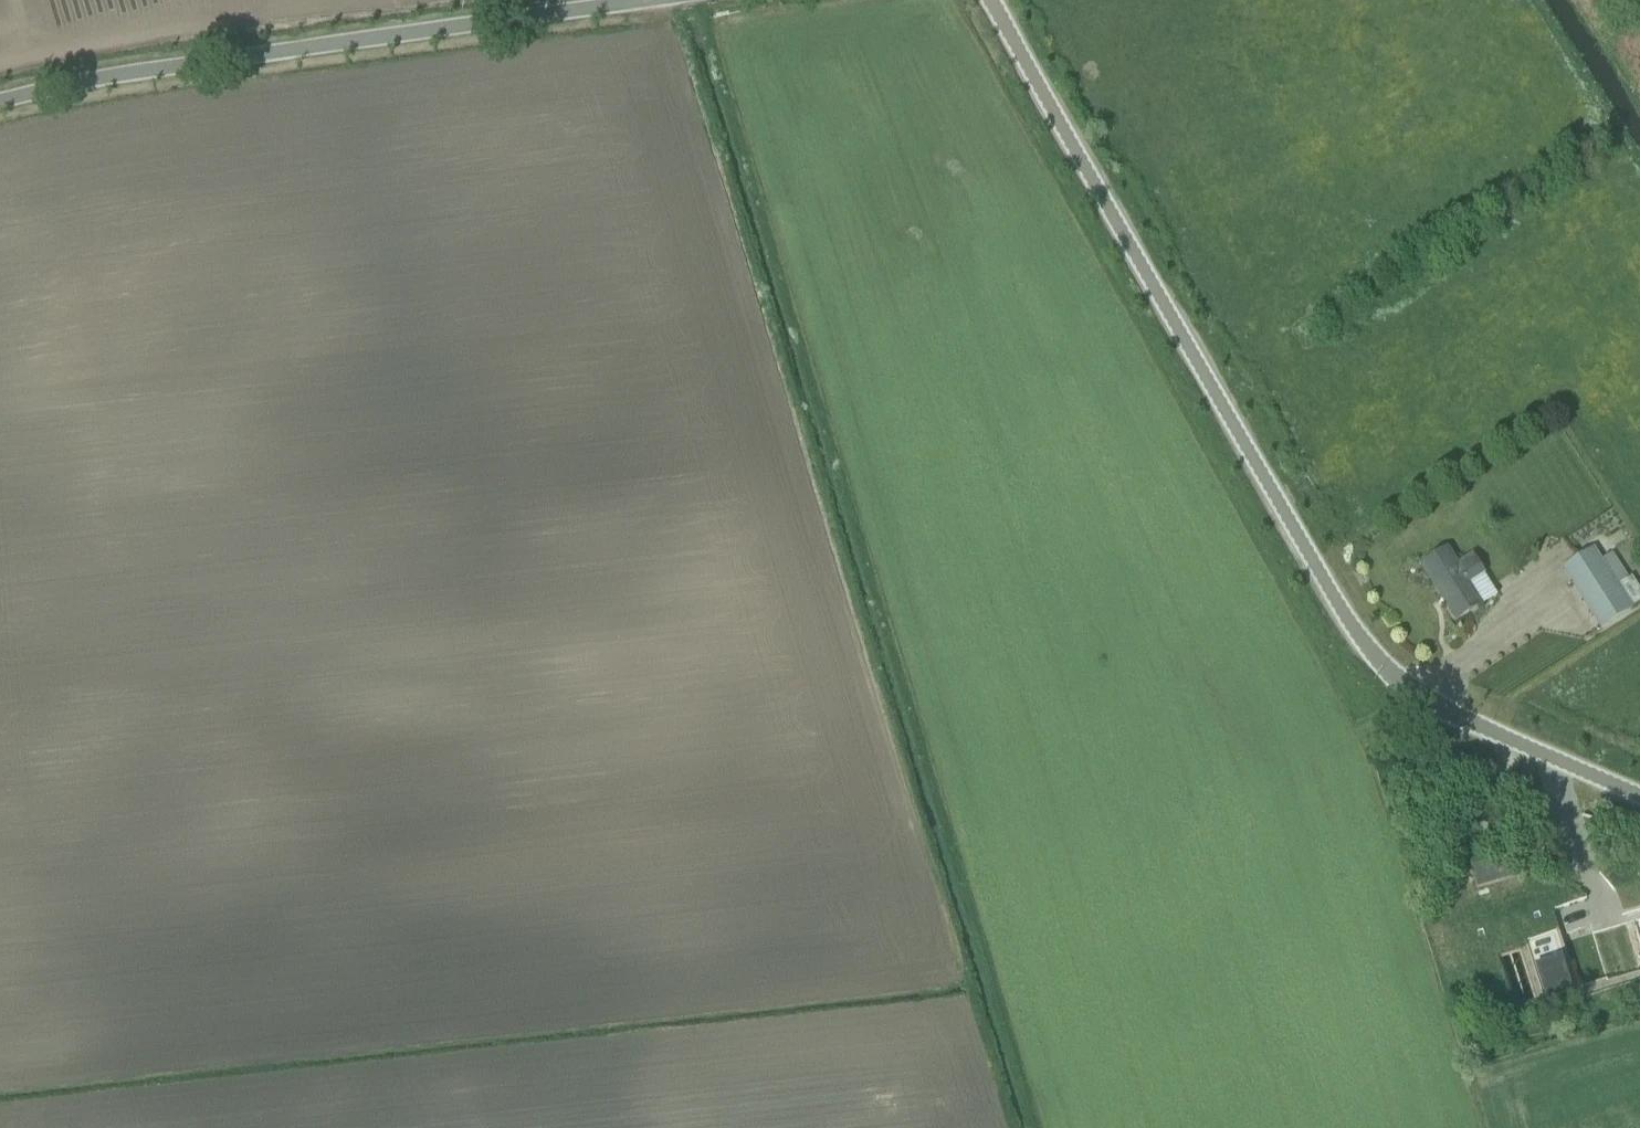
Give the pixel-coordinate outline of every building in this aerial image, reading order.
[(1312,329),(1304,334),(1307,338),(1314,333),(1312,329)] [(1422,565),(1457,621),(1497,596),(1474,557),(1459,567),(1448,549),(1422,565)] [(1588,573),(1573,582),(1602,628),(1632,609),(1617,586),(1603,563),(1594,549),(1579,559),(1588,573)] [(1617,586),(1632,609),(1639,604),(1639,590),(1631,577),(1617,586)] [(1541,911),(1462,936),(1491,1027),(1517,1019),(1568,1003),(1582,999),(1578,988),(1562,935),(1554,907),(1552,908),(1514,880),(1517,879),(1509,853),(1470,865),(1478,891),(1503,883),(1541,911)]
